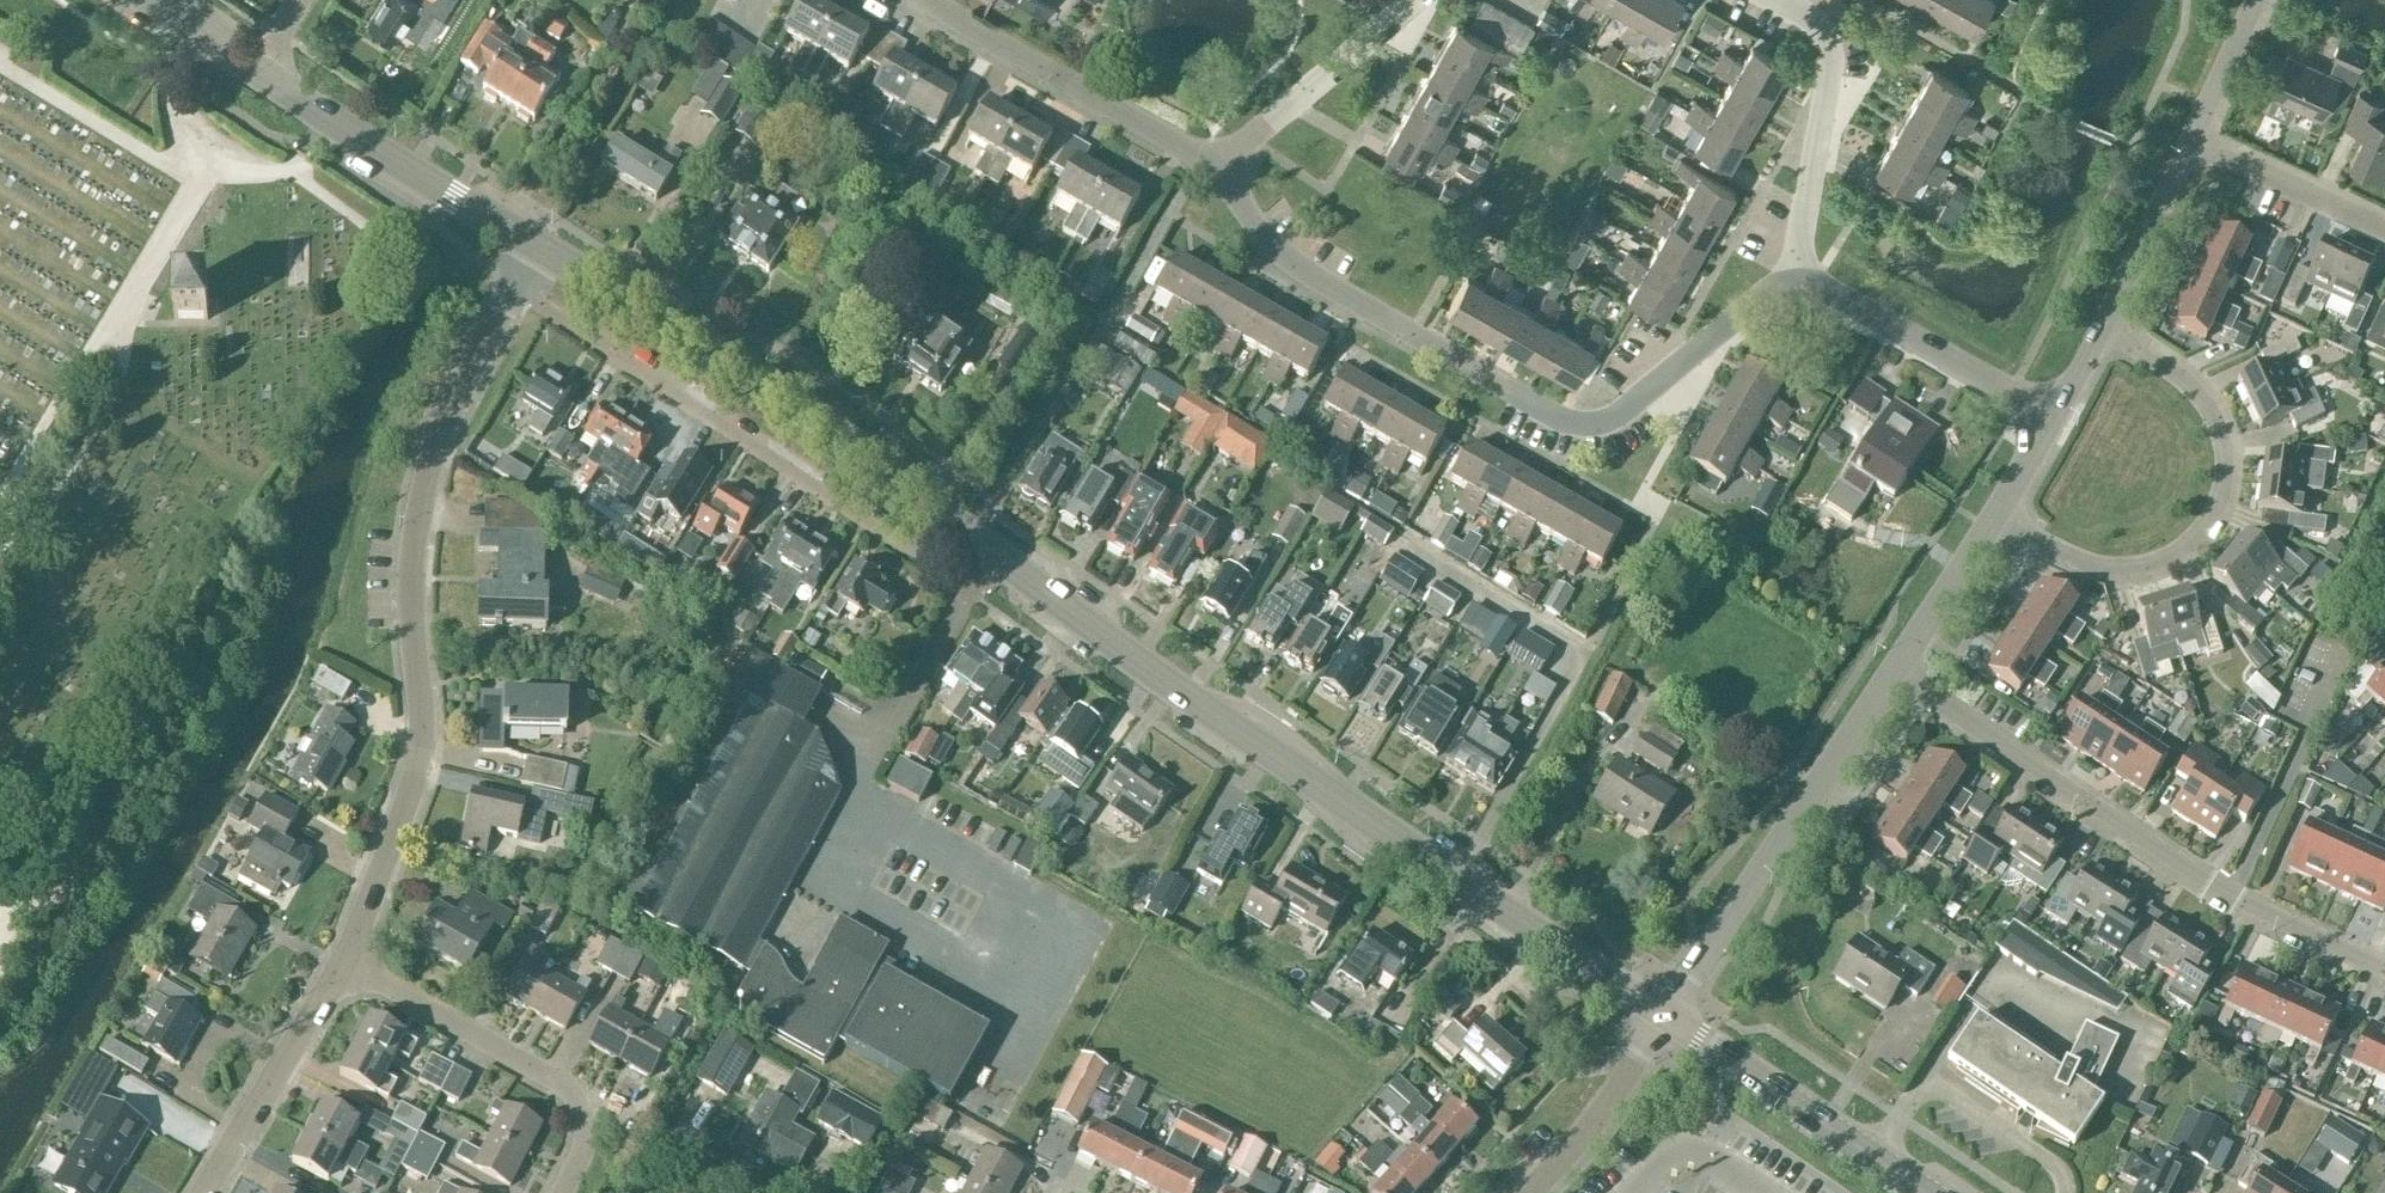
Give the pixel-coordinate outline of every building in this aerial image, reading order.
[(417,37),(434,9),(444,15),(453,0),(381,0),(367,22),(394,39),(401,28),(417,37)] [(837,17),(807,0),(806,0),(785,35),(804,46),(791,70),(803,77),(837,17)] [(1044,16),(1053,0),(1016,0),(1044,16)] [(1481,32),(1496,6),(1486,0),(1483,0),(1469,25),(1481,32)] [(1577,12),(1584,0),(1571,0),(1567,7),(1577,12)] [(1577,12),(1586,17),(1596,0),(1584,0),(1577,12)] [(1613,7),(1628,15),(1618,35),(1627,40),(1649,0),(1616,0),(1613,7)] [(1627,40),(1636,45),(1647,26),(1664,35),(1683,0),(1649,0),(1627,40)] [(1948,18),(1958,0),(1926,0),(1923,4),(1948,18)] [(1948,18),(1974,33),(1992,0),(1958,0),(1948,18)] [(1481,32),(1494,39),(1509,13),(1496,6),(1481,32)] [(568,27),(546,13),(536,29),(559,43),(568,27)] [(1494,39),(1507,47),(1522,20),(1509,13),(1494,39)] [(1708,13),(1701,24),(1710,29),(1716,17),(1708,13)] [(837,17),(803,77),(814,84),(828,60),(847,71),(856,56),(870,64),(888,35),(869,24),(864,32),(837,17)] [(690,43),(702,51),(718,27),(707,19),(690,43)] [(1507,47),(1520,54),(1535,28),(1522,20),(1507,47)] [(1441,48),(1476,68),(1485,52),(1505,63),(1510,53),(1456,22),(1441,48)] [(501,37),(485,27),(461,65),(477,75),(483,67),(494,74),(483,91),(487,93),(485,97),(496,104),(498,100),(509,107),(546,49),(520,32),(512,44),(501,37)] [(702,51),(714,59),(731,35),(718,27),(702,51)] [(714,59),(726,67),(742,43),(731,35),(714,59)] [(888,35),(870,64),(885,72),(872,94),(892,106),(879,128),(890,135),(925,75),(899,60),(907,46),(888,35)] [(2342,106),(2359,68),(2366,52),(2339,39),(2331,58),(2334,59),(2328,74),(2289,58),(2273,95),(2266,111),(2289,121),(2296,105),(2318,115),(2325,98),(2342,106)] [(726,67),(739,76),(755,52),(742,43),(726,67)] [(1723,50),(1718,59),(1774,91),(1789,66),(1752,44),(1742,61),(1723,50)] [(774,56),(759,47),(742,77),(757,86),(774,56)] [(1427,73),(1481,104),(1487,95),(1468,84),(1476,68),(1441,48),(1427,73)] [(546,49),(509,107),(519,113),(517,117),(528,124),(531,120),(534,122),(544,106),(550,109),(560,93),(555,90),(540,80),(556,55),(546,49)] [(1678,55),(1674,61),(1686,68),(1689,61),(1678,55)] [(1774,91),(1718,59),(1713,68),(1732,79),(1723,95),(1760,116),(1774,91)] [(729,71),(713,62),(691,97),(706,107),(707,107),(723,80),(729,71)] [(1917,95),(1971,126),(1976,117),(1957,106),(1967,89),(1932,69),(1917,95)] [(1413,98),(1448,118),(1457,102),(1476,113),(1481,104),(1427,73),(1413,98)] [(925,75),(890,135),(903,142),(916,119),(935,130),(956,93),(925,75)] [(814,84),(803,77),(793,94),(804,101),(814,84)] [(742,92),(723,80),(707,107),(706,107),(701,115),(720,128),(742,92)] [(2376,118),(2383,104),(2359,93),(2344,126),(2361,134),(2348,163),(2384,180),(2384,122),(2376,118)] [(1746,141),(1760,116),(1723,95),(1714,111),(1695,100),(1690,109),(1746,141)] [(1903,121),(1938,140),(1947,124),(1966,135),(1971,126),(1917,95),(1903,121)] [(1399,123),(1453,154),(1459,145),(1439,134),(1448,118),(1413,98),(1399,123)] [(1502,102),(1498,110),(1510,117),(1515,109),(1502,102)] [(986,181),(1020,121),(989,103),(969,139),(988,150),(974,174),(986,181)] [(774,124),(748,107),(731,133),(757,149),(774,124)] [(1648,107),(1640,122),(1653,129),(1661,114),(1648,107)] [(1731,167),(1746,141),(1690,109),(1684,118),(1703,129),(1694,146),(1731,167)] [(1493,113),(1488,121),(1501,128),(1506,120),(1493,113)] [(1056,169),(1072,139),(1052,128),(1047,136),(1020,121),(986,181),(998,188),(1012,164),(1031,175),(1040,160),(1056,169)] [(1889,146),(1943,176),(1948,167),(1929,156),(1938,140),(1903,121),(1889,146)] [(1453,154),(1399,123),(1385,149),(1420,169),(1429,152),(1448,163),(1453,154)] [(1072,139),(1056,169),(1068,176),(1056,198),(1075,210),(1062,232),(1074,239),(1109,179),(1082,164),(1090,150),(1072,139)] [(602,168),(656,201),(671,177),(669,176),(681,158),(668,150),(663,160),(655,155),(649,164),(617,145),(602,168)] [(1943,176),(1889,146),(1874,172),(1909,191),(1919,174),(1938,185),(1943,176)] [(1476,152),(1470,163),(1482,169),(1488,159),(1476,152)] [(904,184),(919,193),(936,163),(921,155),(904,184)] [(1719,216),(1734,190),(1680,160),(1674,170),(1693,181),(1684,196),(1719,216)] [(951,171),(936,163),(919,193),(934,201),(951,171)] [(1640,172),(1625,163),(1617,177),(1632,186),(1640,172)] [(1109,179),(1074,239),(1086,246),(1099,223),(1118,234),(1140,197),(1109,179)] [(1446,184),(1438,196),(1455,206),(1462,193),(1446,184)] [(1971,191),(1957,184),(1947,202),(1960,210),(1971,191)] [(750,260),(768,273),(798,228),(779,215),(789,200),(794,204),(798,199),(782,188),(768,208),(750,196),(720,240),(739,253),(738,254),(749,261),(750,260)] [(1705,241),(1719,216),(1684,196),(1675,212),(1656,201),(1651,210),(1705,241)] [(1705,241),(1651,210),(1646,219),(1665,230),(1656,246),(1691,266),(1705,241)] [(1594,212),(1587,224),(1600,232),(1607,220),(1594,212)] [(2212,227),(2201,251),(2257,277),(2261,267),(2243,259),(2249,245),(2212,227)] [(2297,251),(2277,242),(2264,269),(2285,278),(2297,251)] [(2305,286),(2329,297),(2348,256),(2323,245),(2310,274),(2297,268),(2281,302),(2295,308),(2305,286)] [(1691,266),(1656,246),(1647,262),(1628,251),(1622,260),(1676,291),(1691,266)] [(1568,250),(1563,259),(1574,265),(1579,256),(1568,250)] [(2257,277),(2201,251),(2190,275),(2227,292),(2233,279),(2252,288),(2257,277)] [(2372,267),(2348,256),(2329,297),(2353,308),(2343,330),(2356,336),(2372,302),(2359,296),(2372,267)] [(1170,328),(1202,271),(1177,257),(1156,294),(1173,304),(1162,323),(1170,328)] [(1662,317),(1676,291),(1622,260),(1617,269),(1636,280),(1627,297),(1662,317)] [(1472,324),(1503,270),(1495,265),(1494,265),(1484,284),(1467,275),(1447,310),(1472,324)] [(1112,278),(1097,269),(1081,298),(1096,307),(1112,278)] [(1498,338),(1517,303),(1502,295),(1513,275),(1503,270),(1472,324),(1498,338)] [(1206,323),(1227,286),(1202,271),(1170,328),(1180,333),(1191,314),(1206,323)] [(2227,292),(2190,275),(2179,299),(2235,325),(2240,314),(2221,306),(2227,292)] [(1608,293),(1596,285),(1587,302),(1599,309),(1608,293)] [(1220,357),(1253,300),(1227,286),(1206,323),(1222,332),(1212,351),(1220,357)] [(172,322),(205,322),(205,288),(172,288),(172,322)] [(1523,353),(1554,299),(1544,293),(1533,312),(1517,303),(1498,338),(1523,353)] [(1548,367),(1568,332),(1551,323),(1562,304),(1554,299),(1523,353),(1548,367)] [(2230,335),(2235,325),(2179,299),(2168,323),(2205,340),(2212,326),(2230,335)] [(1257,352),(1278,315),(1253,300),(1220,357),(1230,362),(1241,343),(1257,352)] [(2383,307),(2365,345),(2384,354),(2384,307),(2383,307)] [(1271,385),(1303,329),(1278,315),(1257,352),(1272,361),(1261,380),(1271,385)] [(1165,335),(1134,316),(1125,331),(1156,350),(1165,335)] [(924,317),(894,361),(940,393),(971,349),(924,317)] [(1568,332),(1548,367),(1573,382),(1604,327),(1594,322),(1583,341),(1568,332)] [(1043,340),(1023,327),(997,366),(1017,379),(1043,340)] [(1303,329),(1271,385),(1279,390),(1290,371),(1307,381),(1328,343),(1303,329)] [(1155,350),(1124,332),(1114,349),(1150,371),(1160,354),(1155,350)] [(2248,348),(2242,333),(2217,343),(2223,358),(2248,348)] [(2346,337),(2341,349),(2354,355),(2360,343),(2346,337)] [(2249,406),(2290,387),(2278,363),(2300,353),(2294,339),(2260,355),(2266,368),(2237,382),(2249,406)] [(1104,382),(1118,359),(1100,348),(1086,371),(1104,382)] [(1217,391),(1235,368),(1220,357),(1203,380),(1217,391)] [(1118,359),(1104,382),(1096,396),(1118,410),(1141,371),(1119,358),(1118,359)] [(1733,392),(1787,423),(1792,414),(1773,403),(1782,386),(1747,367),(1733,392)] [(553,422),(572,391),(545,370),(524,404),(540,414),(530,431),(542,438),(552,422),(553,422)] [(1338,443),(1370,387),(1345,372),(1324,409),(1341,419),(1329,438),(1338,443)] [(2290,387),(2249,406),(2260,431),(2289,417),(2295,430),(2325,416),(2313,392),(2303,396),(2297,383),(2290,387)] [(1374,438),(1396,401),(1370,387),(1338,443),(1348,448),(1359,429),(1374,438)] [(1862,390),(1850,410),(1869,423),(1870,421),(1880,427),(1853,469),(1850,467),(1836,489),(1862,506),(1875,487),(1893,499),(1906,480),(1905,479),(1936,432),(1894,405),(1891,410),(1880,403),(1881,402),(1881,398),(1879,395),(1869,389),(1865,388),(1862,390)] [(1787,423),(1733,392),(1718,417),(1753,437),(1761,423),(1780,434),(1787,423)] [(1295,397),(1281,421),(1294,429),(1308,404),(1295,397)] [(1389,472),(1421,416),(1396,401),(1374,438),(1391,447),(1379,467),(1389,472)] [(1049,427),(1065,436),(1077,415),(1062,406),(1049,427)] [(1207,407),(1184,444),(1202,455),(1208,446),(1222,423),(1225,418),(1207,407)] [(598,470),(628,424),(602,408),(586,434),(600,444),(588,463),(598,470)] [(1421,416),(1389,472),(1397,477),(1408,457),(1425,467),(1446,430),(1421,416)] [(1222,423),(1208,446),(1227,459),(1246,429),(1229,419),(1226,417),(1225,418),(1222,423)] [(1753,437),(1718,417),(1704,443),(1758,473),(1763,464),(1744,453),(1753,437)] [(628,424),(598,470),(610,477),(622,457),(637,467),(654,440),(628,424)] [(2383,429),(2377,441),(2384,445),(2384,430),(2383,429)] [(574,440),(558,431),(545,453),(561,462),(574,440)] [(1843,442),(1827,431),(1816,448),(1832,459),(1843,442)] [(1040,456),(1019,491),(1049,509),(1070,474),(1080,458),(1051,440),(1041,456),(1040,456)] [(1758,473),(1704,443),(1689,468),(1724,488),(1734,471),(1753,482),(1758,473)] [(1465,515),(1464,515),(1496,459),(1471,444),(1450,482),(1467,491),(1450,520),(1444,517),(1430,542),(1445,551),(1452,540),(1459,527),(1465,515)] [(2296,462),(2265,458),(2261,485),(2306,491),(2322,493),(2326,467),(2333,468),(2335,453),(2298,448),(2296,462)] [(1321,464),(1305,454),(1296,469),(1312,479),(1321,464)] [(494,472),(522,490),(532,475),(503,457),(494,472)] [(710,473),(685,458),(676,472),(666,467),(637,515),(650,524),(660,508),(680,521),(710,473)] [(1484,501),(1500,510),(1522,473),(1496,459),(1464,515),(1465,515),(1459,527),(1467,531),(1473,520),(1474,520),(1484,501)] [(1129,461),(1122,472),(1133,479),(1140,468),(1129,461)] [(1081,485),(1061,519),(1079,531),(1081,528),(1091,534),(1110,503),(1117,507),(1133,479),(1122,472),(1121,471),(1110,489),(1091,477),(1085,487),(1081,485)] [(1506,538),(1515,544),(1547,487),(1522,473),(1500,510),(1517,520),(1506,538)] [(1353,476),(1345,494),(1360,501),(1368,483),(1353,476)] [(1170,498),(1138,480),(1122,508),(1127,511),(1106,547),(1133,562),(1146,540),(1150,542),(1157,530),(1152,528),(1170,498)] [(647,489),(633,481),(619,506),(633,514),(647,489)] [(1785,491),(1767,481),(1757,498),(1774,509),(1785,491)] [(2302,517),(2306,491),(2261,485),(2257,512),(2289,516),(2287,530),(2324,535),(2326,520),(2302,517)] [(1535,530),(1551,539),(1572,502),(1547,487),(1515,544),(1524,549),(1535,530)] [(714,509),(710,507),(695,531),(710,540),(719,526),(739,538),(760,504),(743,494),(742,497),(727,488),(714,509)] [(1349,506),(1327,493),(1312,519),(1334,532),(1349,506)] [(1555,567),(1565,572),(1597,516),(1572,502),(1551,539),(1566,548),(1555,567)] [(1306,519),(1289,509),(1271,538),(1288,548),(1306,519)] [(583,510),(575,522),(609,544),(617,532),(583,510)] [(1172,532),(1148,572),(1174,588),(1195,554),(1203,558),(1218,533),(1181,512),(1170,531),(1172,532)] [(1597,516),(1565,572),(1573,577),(1584,558),(1601,568),(1623,530),(1597,516)] [(1395,532),(1370,517),(1360,535),(1384,550),(1395,532)] [(770,608),(812,539),(788,524),(761,566),(772,573),(758,596),(771,604),(768,608),(770,608)] [(480,591),(480,628),(546,630),(547,593),(543,593),(544,537),(482,535),(482,553),(500,553),(499,575),(492,574),(491,591),(480,591)] [(658,576),(665,563),(624,537),(616,550),(658,576)] [(2246,537),(2228,557),(2262,587),(2280,567),(2298,583),(2308,571),(2275,543),(2266,554),(2246,537)] [(812,539),(770,608),(783,617),(801,587),(812,593),(837,554),(812,539)] [(754,552),(735,540),(715,570),(735,583),(754,552)] [(1474,552),(1452,540),(1445,551),(1443,554),(1465,566),(1474,552)] [(1224,570),(1202,606),(1205,608),(1205,613),(1212,618),(1217,615),(1228,622),(1266,562),(1253,554),(1238,579),(1224,570)] [(1424,574),(1395,556),(1379,582),(1408,600),(1424,574)] [(2245,607),(2262,587),(2228,557),(2211,578),(2235,599),(2225,609),(2253,634),(2263,623),(2245,607)] [(878,589),(884,580),(856,563),(835,598),(831,595),(821,611),(837,620),(846,606),(862,615),(867,607),(883,617),(894,599),(878,589)] [(1266,603),(1245,637),(1263,648),(1265,646),(1273,651),(1290,625),(1299,631),(1315,606),(1323,593),(1298,577),(1284,598),(1274,591),(1266,603)] [(2027,604),(2079,638),(2085,629),(2068,618),(2076,605),(2042,582),(2027,604)] [(1462,599),(1437,583),(1423,605),(1447,621),(1462,599)] [(1574,594),(1557,584),(1542,609),(1559,619),(1574,594)] [(2162,601),(2178,651),(2194,646),(2198,656),(2206,653),(2208,659),(2222,654),(2211,619),(2197,623),(2188,593),(2162,601)] [(2181,659),(2178,651),(2162,601),(2136,610),(2146,640),(2132,644),(2144,680),(2158,675),(2155,667),(2181,659)] [(1454,626),(1483,643),(1496,621),(1468,604),(1454,626)] [(2027,604),(2013,626),(2047,649),(2055,636),(2072,647),(2079,638),(2027,604)] [(759,622),(741,611),(730,628),(748,639),(759,622)] [(1303,668),(1312,674),(1332,642),(1336,644),(1351,620),(1337,611),(1322,635),(1304,625),(1283,659),(1301,670),(1303,668)] [(2013,626),(1998,648),(2050,682),(2056,672),(2039,661),(2047,649),(2013,626)] [(1514,645),(1546,664),(1555,649),(1523,630),(1514,645)] [(1343,650),(1321,685),(1348,702),(1369,667),(1377,672),(1393,646),(1375,635),(1359,660),(1343,650)] [(799,645),(784,636),(770,659),(785,668),(799,645)] [(951,718),(997,653),(973,636),(946,675),(960,684),(941,711),(951,718)] [(2273,661),(2257,642),(2243,653),(2260,672),(2273,661)] [(2044,690),(2050,682),(1998,648),(1984,669),(2018,692),(2027,679),(2044,690)] [(970,713),(994,730),(1023,690),(1012,682),(1021,669),(997,653),(978,680),(951,718),(961,725),(970,713)] [(822,694),(748,654),(614,901),(750,976),(729,1013),(825,1065),(839,1040),(952,1101),(991,1029),(878,968),(889,947),(840,921),(806,985),(795,978),(786,968),(790,960),(780,954),(778,958),(758,943),(840,793),(816,735),(804,728),(822,694)] [(827,674),(794,656),(785,671),(818,690),(827,674)] [(1378,717),(1385,722),(1406,690),(1412,694),(1427,670),(1414,662),(1399,685),(1380,673),(1358,708),(1376,720),(1378,717)] [(2384,710),(2384,671),(2379,678),(2365,664),(2356,674),(2345,697),(2362,713),(2373,700),(2384,711),(2384,710)] [(351,687),(321,670),(312,686),(343,703),(351,687)] [(2243,683),(2267,709),(2279,698),(2255,672),(2243,683)] [(1633,686),(1611,675),(1592,715),(1614,726),(1633,686)] [(1415,744),(1436,758),(1462,718),(1450,711),(1460,693),(1434,676),(1423,694),(1398,733),(1416,743),(1415,744)] [(1028,706),(1017,699),(985,745),(999,755),(1023,722),(1045,737),(1051,729),(1059,734),(1072,716),(1064,711),(1067,706),(1041,688),(1028,706)] [(482,702),(480,753),(504,754),(504,731),(566,733),(567,696),(505,694),(504,702),(482,702)] [(2056,737),(2078,751),(2111,699),(2103,694),(2092,711),(2079,702),(2056,737)] [(2078,751),(2100,765),(2122,730),(2111,723),(2122,706),(2111,699),(2078,751)] [(2263,711),(2250,700),(2239,713),(2252,724),(2263,711)] [(2176,710),(2164,701),(2156,714),(2169,722),(2176,710)] [(297,776),(327,793),(353,746),(346,741),(354,725),(327,710),(318,727),(323,730),(297,776)] [(1075,712),(1072,716),(1059,734),(1051,746),(1064,754),(1054,768),(1068,778),(1101,730),(1090,723),(1090,717),(1082,712),(1077,714),(1075,712)] [(1499,730),(1470,712),(1460,728),(1465,731),(1445,763),(1469,778),(1499,730)] [(2198,725),(2180,713),(2167,733),(2184,745),(2198,725)] [(1518,728),(1505,720),(1499,730),(1469,778),(1493,794),(1515,760),(1502,752),(1518,728)] [(2100,765),(2122,780),(2155,728),(2146,722),(2135,739),(2122,730),(2100,765)] [(2155,728),(2122,780),(2144,794),(2167,760),(2154,751),(2165,734),(2155,728)] [(939,740),(919,729),(905,756),(925,766),(939,740)] [(1678,757),(1646,737),(1633,757),(1666,777),(1678,757)] [(2171,812),(2193,826),(2221,784),(2209,776),(2218,762),(2195,747),(2175,778),(2188,786),(2171,812)] [(1914,775),(1965,809),(1971,800),(1955,789),(1963,776),(1929,753),(1914,775)] [(568,769),(526,759),(520,786),(562,796),(568,769)] [(1129,759),(1107,791),(1118,799),(1110,811),(1142,834),(1152,820),(1172,793),(1140,770),(1141,768),(1129,759)] [(900,764),(888,787),(919,804),(931,780),(900,764)] [(1652,832),(1674,798),(1618,764),(1596,800),(1626,819),(1628,817),(1652,832)] [(1914,775),(1900,797),(1934,820),(1942,807),(1959,819),(1965,809),(1914,775)] [(2233,792),(2221,784),(2193,826),(2215,841),(2232,815),(2245,824),(2265,793),(2242,778),(2233,792)] [(2321,789),(2305,782),(2295,806),(2310,813),(2321,789)] [(1996,797),(1984,789),(1975,802),(1987,810),(1996,797)] [(566,799),(533,791),(529,811),(561,819),(566,799)] [(1073,808),(1050,792),(1032,818),(1055,834),(1073,808)] [(472,795),(461,848),(486,854),(491,834),(518,840),(525,807),(472,795)] [(263,835),(239,880),(271,897),(279,883),(290,890),(310,855),(283,840),(297,814),(267,797),(250,828),(263,835)] [(1900,797),(1885,818),(1936,853),(1943,843),(1926,832),(1934,820),(1900,797)] [(1098,808),(1084,798),(1070,819),(1085,829),(1098,808)] [(238,801),(229,816),(238,821),(246,806),(238,801)] [(2001,852),(2015,861),(2039,826),(2014,810),(2000,831),(1988,823),(1962,862),(1985,877),(2001,852)] [(2287,869),(2311,880),(2331,837),(2317,831),(2324,816),(2314,812),(2287,869)] [(1266,828),(1240,813),(1225,840),(1218,836),(1197,873),(1221,887),(1234,863),(1244,868),(1266,828)] [(1930,862),(1936,853),(1885,818),(1870,840),(1905,863),(1914,850),(1930,862)] [(2065,867),(2052,858),(2063,842),(2039,826),(2015,861),(2008,871),(2045,896),(2065,867)] [(2311,880),(2335,891),(2362,834),(2353,830),(2346,845),(2331,837),(2311,880)] [(1049,843),(1032,834),(1013,867),(1031,877),(1049,843)] [(2335,891),(2359,902),(2379,859),(2364,853),(2371,838),(2362,834),(2335,891)] [(2384,909),(2384,862),(2379,859),(2359,902),(2383,913),(2384,909)] [(2076,912),(2090,920),(2114,881),(2091,866),(2075,890),(2062,882),(2043,913),(2066,928),(2076,912)] [(1325,936),(1346,899),(1293,868),(1278,894),(1259,883),(1241,914),(1270,931),(1282,911),(1325,936)] [(1183,884),(1164,874),(1147,905),(1166,915),(1183,884)] [(2138,896),(2114,881),(2090,920),(2103,928),(2095,941),(2118,955),(2135,928),(2123,920),(2138,896)] [(191,956),(231,979),(256,936),(234,924),(243,910),(203,886),(188,912),(210,924),(191,956)] [(437,910),(416,947),(466,976),(493,928),(503,934),(512,918),(471,895),(462,911),(473,917),(467,927),(437,910)] [(561,910),(544,900),(528,927),(545,937),(561,910)] [(2150,964),(2164,972),(2189,933),(2165,918),(2149,943),(2137,935),(2119,962),(2143,976),(2150,964)] [(2127,1000),(2013,923),(1994,951),(2037,980),(2039,978),(2117,1016),(2127,1000)] [(2213,948),(2189,933),(2164,972),(2177,981),(2167,997),(2190,1012),(2210,981),(2197,973),(2213,948)] [(1412,961),(1372,934),(1356,958),(1352,956),(1336,980),(1363,997),(1378,975),(1395,987),(1412,961)] [(595,966),(612,976),(627,950),(610,940),(595,966)] [(1835,977),(1885,1010),(1900,987),(1917,998),(1935,971),(1906,951),(1896,966),(1858,941),(1835,977)] [(505,997),(535,1014),(555,979),(535,967),(543,955),(532,949),(505,997)] [(643,959),(627,950),(612,976),(629,985),(643,959)] [(668,973),(646,961),(634,982),(656,994),(668,973)] [(2248,1020),(2268,978),(2244,967),(2218,1024),(2227,1028),(2234,1014),(2248,1020)] [(2265,1046),(2292,989),(2268,978),(2248,1020),(2263,1027),(2257,1042),(2265,1046)] [(555,979),(535,1014),(565,1031),(591,985),(581,979),(575,990),(555,979)] [(158,1021),(143,1046),(179,1067),(204,1025),(189,1016),(197,1002),(163,982),(145,1013),(158,1021)] [(710,997),(692,987),(678,1014),(696,1023),(710,997)] [(2296,1042),(2316,1000),(2292,989),(2265,1046),(2274,1050),(2281,1035),(2296,1042)] [(1318,995),(1311,1006),(1331,1019),(1338,1007),(1318,995)] [(2220,1001),(2209,996),(2199,1015),(2193,1029),(2205,1035),(2211,1020),(2220,1001)] [(590,1045),(620,1062),(640,1027),(620,1015),(626,1004),(616,998),(590,1045)] [(2339,1011),(2316,1000),(2296,1042),(2310,1049),(2304,1064),(2313,1068),(2339,1011)] [(2087,1025),(2086,1028),(2067,1066),(2066,1065),(2062,1075),(2051,1068),(2056,1060),(1994,1018),(1989,1026),(1978,1018),(1948,1062),(1959,1070),(1956,1074),(2019,1116),(2022,1112),(2026,1115),(2022,1121),(2031,1127),(2035,1121),(2039,1125),(2036,1132),(2069,1148),(2070,1145),(2075,1149),(2104,1105),(2093,1097),(2120,1041),(2087,1025)] [(354,1047),(391,1066),(397,1055),(410,1062),(418,1046),(369,1020),(354,1047)] [(2384,1055),(2384,1032),(2370,1025),(2343,1082),(2353,1086),(2360,1072),(2374,1079),(2384,1055)] [(1524,1060),(1485,1026),(1471,1042),(1453,1026),(1433,1048),(1451,1065),(1462,1053),(1484,1073),(1477,1081),(1492,1095),(1499,1087),(1500,1087),(1524,1060)] [(640,1027),(620,1062),(649,1079),(674,1035),(661,1028),(656,1036),(640,1027)] [(751,1050),(722,1033),(696,1080),(725,1097),(751,1050)] [(149,1064),(107,1040),(100,1053),(141,1077),(149,1064)] [(1906,1042),(1893,1063),(1902,1068),(1915,1047),(1906,1042)] [(391,1066),(354,1047),(340,1075),(389,1101),(397,1084),(384,1078),(391,1066)] [(2244,1062),(2248,1054),(2236,1049),(2233,1057),(2244,1062)] [(118,1070),(91,1054),(68,1094),(83,1103),(90,1091),(102,1098),(118,1070)] [(1106,1067),(1081,1055),(1052,1112),(1077,1125),(1106,1067)] [(2374,1079),(2384,1084),(2384,1055),(2374,1079)] [(419,1083),(440,1094),(454,1068),(432,1057),(419,1083)] [(472,1077),(454,1068),(440,1094),(458,1103),(472,1077)] [(1119,1075),(1106,1069),(1095,1090),(1108,1097),(1119,1075)] [(767,1096),(740,1144),(771,1162),(771,1161),(795,1174),(813,1141),(790,1128),(798,1112),(802,1115),(818,1085),(795,1073),(779,1102),(767,1096)] [(1147,1087),(1134,1081),(1122,1105),(1135,1112),(1147,1087)] [(696,1119),(710,1097),(698,1090),(685,1111),(696,1119)] [(2260,1138),(2279,1099),(2262,1091),(2243,1129),(2260,1138)] [(2364,1099),(2345,1091),(2339,1107),(2358,1114),(2364,1099)] [(884,1121),(834,1093),(816,1124),(867,1152),(884,1121)] [(1432,1110),(1417,1097),(1408,1108),(1422,1121),(1432,1110)] [(953,1116),(927,1101),(917,1119),(943,1133),(953,1116)] [(55,1187),(66,1192),(107,1192),(122,1166),(126,1168),(148,1130),(100,1102),(80,1135),(84,1137),(55,1187)] [(1135,1112),(1122,1105),(1107,1134),(1093,1127),(1078,1155),(1105,1169),(1120,1141),(1126,1129),(1135,1112)] [(308,1135),(361,1164),(368,1152),(349,1142),(359,1125),(323,1106),(308,1135)] [(392,1122),(418,1134),(419,1134),(426,1120),(400,1106),(392,1122)] [(1432,1130),(1456,1151),(1476,1129),(1452,1107),(1432,1130)] [(505,1108),(489,1138),(526,1157),(542,1127),(505,1108)] [(1422,1121),(1408,1108),(1398,1119),(1413,1132),(1422,1121)] [(1135,1112),(1126,1129),(1139,1136),(1148,1118),(1135,1112)] [(1147,1154),(1132,1183),(1152,1192),(1161,1192),(1197,1121),(1184,1114),(1160,1161),(1147,1154)] [(2209,1166),(2223,1138),(2227,1130),(2202,1117),(2184,1154),(2209,1166)] [(2316,1145),(2349,1165),(2364,1140),(2331,1120),(2316,1145)] [(1197,1121),(1161,1192),(1195,1192),(1201,1182),(1187,1175),(1201,1147),(1224,1158),(1233,1139),(1197,1121)] [(418,1134),(392,1122),(384,1137),(410,1150),(418,1134)] [(1432,1130),(1412,1153),(1436,1174),(1456,1151),(1432,1130)] [(410,1150),(436,1165),(445,1147),(418,1134),(410,1150)] [(361,1164),(308,1135),(292,1164),(328,1182),(337,1165),(356,1175),(361,1164)] [(510,1188),(526,1157),(489,1138),(481,1154),(463,1145),(455,1159),(510,1188)] [(1266,1149),(1244,1139),(1229,1169),(1251,1180),(1266,1149)] [(1105,1169),(1132,1183),(1147,1154),(1120,1141),(1105,1169)] [(1392,1156),(1377,1142),(1367,1153),(1383,1166),(1392,1156)] [(2188,1165),(2155,1149),(2148,1163),(2130,1154),(2119,1177),(2139,1187),(2136,1192),(2174,1192),(2188,1165)] [(427,1182),(436,1165),(410,1150),(401,1168),(427,1182)] [(969,1182),(990,1192),(1010,1192),(1021,1171),(985,1152),(969,1182)] [(1373,1177),(1383,1166),(1367,1153),(1358,1164),(1373,1177)] [(1392,1175),(1412,1192),(1419,1192),(1436,1174),(1412,1153),(1392,1175)] [(2283,1188),(2270,1179),(2276,1169),(2255,1155),(2236,1185),(2249,1192),(2248,1192),(2280,1192),(2283,1188)] [(891,1192),(911,1192),(916,1184),(889,1171),(880,1188),(891,1192)] [(1825,1182),(1813,1171),(1793,1192),(1815,1192),(1825,1182)] [(1268,1180),(1255,1174),(1246,1192),(1262,1192),(1268,1180)] [(1392,1175),(1376,1192),(1412,1192),(1392,1175)] [(1280,1187),(1268,1180),(1262,1192),(1277,1192),(1280,1187)] [(969,1182),(963,1192),(990,1192),(969,1182)]
